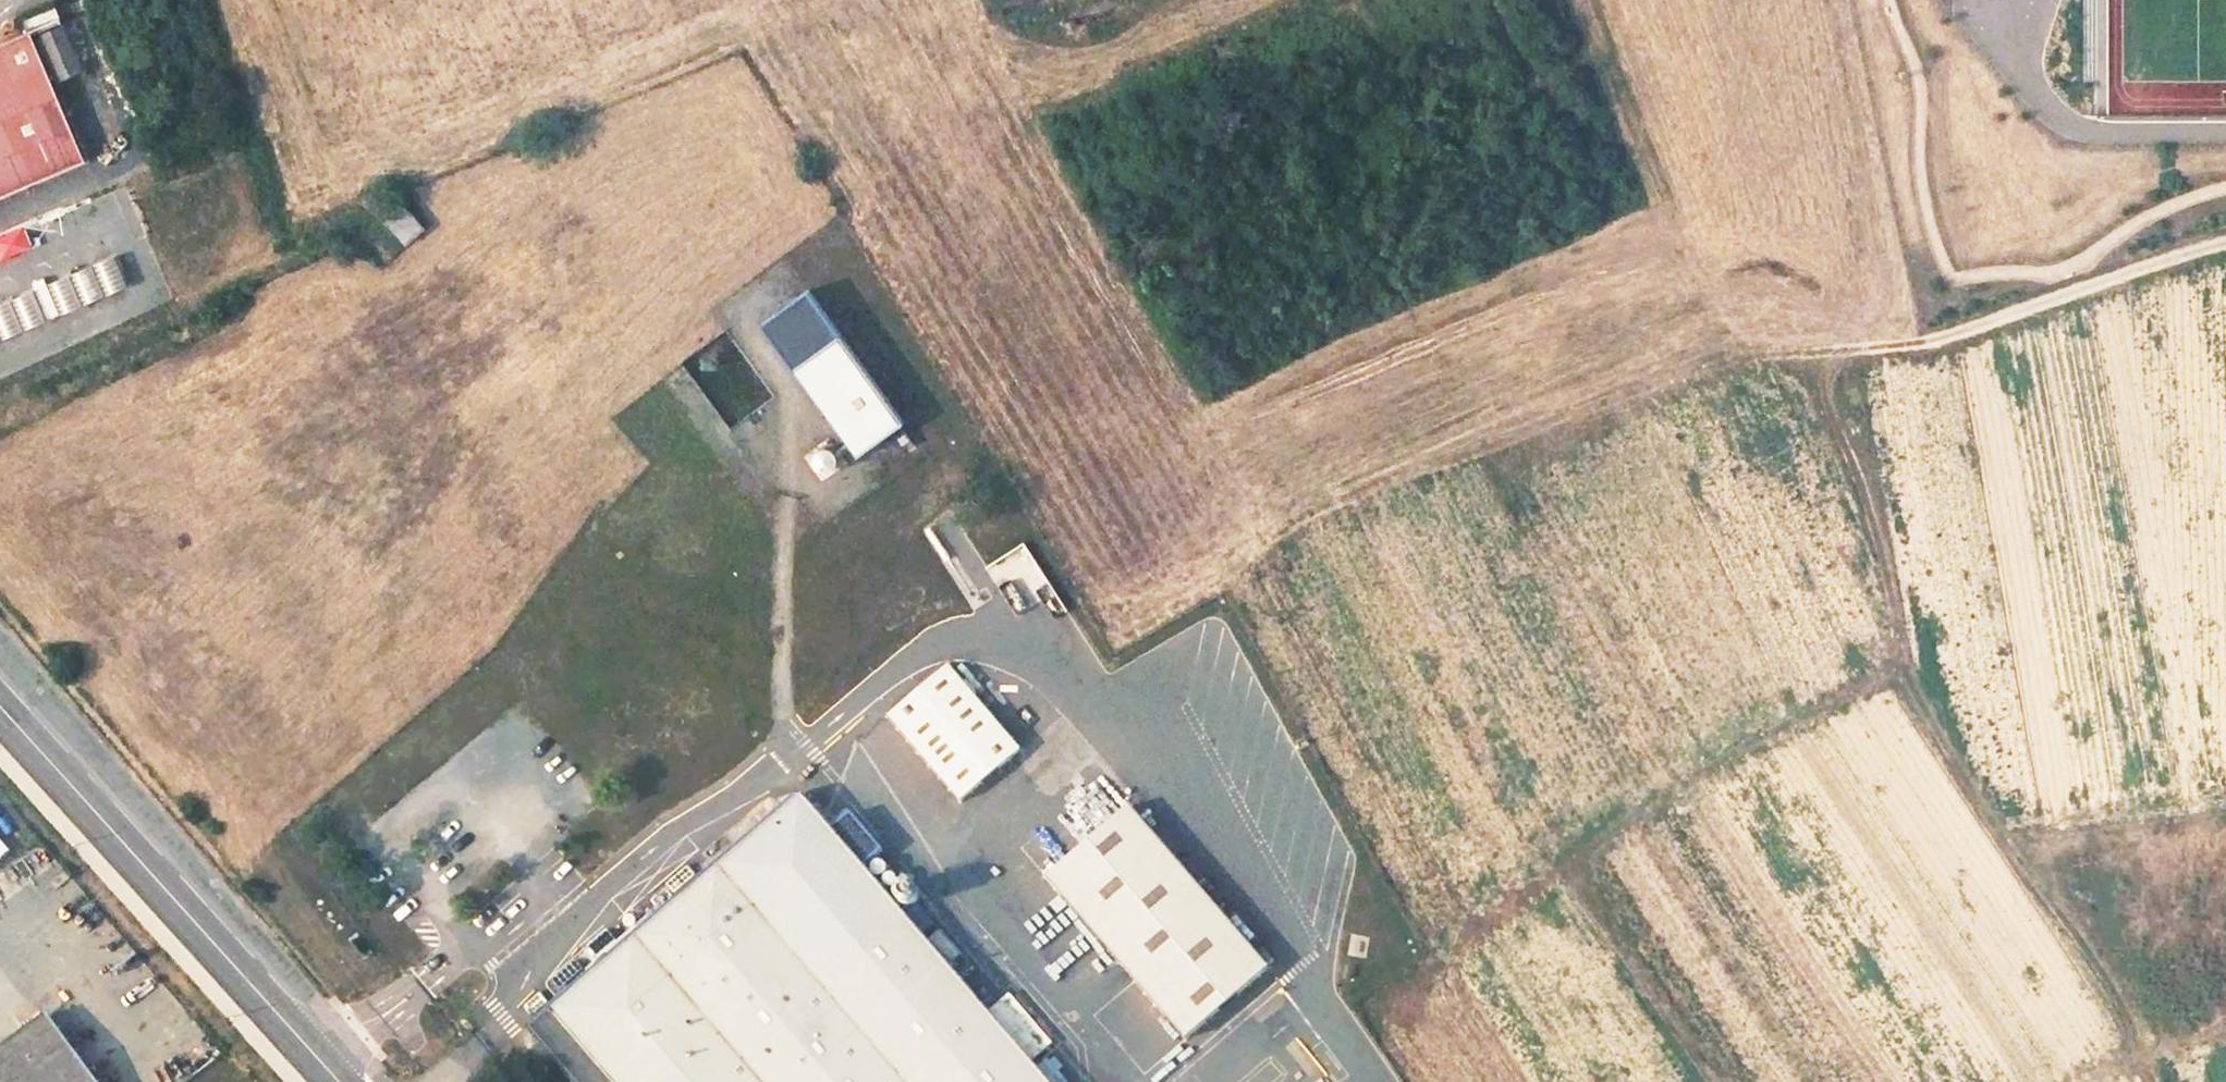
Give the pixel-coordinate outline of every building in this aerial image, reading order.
[(21,50),(56,35),(50,22),(16,36),(21,50)] [(70,173),(21,50),(0,58),(0,201),(70,173)] [(72,232),(61,208),(0,236),(0,264),(72,232)] [(424,210),(401,220),(414,248),(436,238),(424,210)] [(30,279),(11,288),(23,322),(42,313),(30,279)] [(904,421),(842,331),(795,364),(857,453),(904,421)] [(904,427),(886,439),(895,453),(913,440),(904,427)] [(828,473),(849,466),(843,447),(822,454),(828,473)] [(951,798),(1011,746),(985,718),(939,666),(878,718),(912,755),(951,798)] [(693,880),(513,1036),(552,1081),(1025,1081),(950,972),(813,814),(794,792),(693,880)] [(1128,803),(1044,877),(1187,1035),(1269,963),(1128,803)] [(892,851),(864,818),(851,829),(879,862),(892,851)] [(47,1020),(0,1054),(0,1081),(92,1081),(47,1020)]
